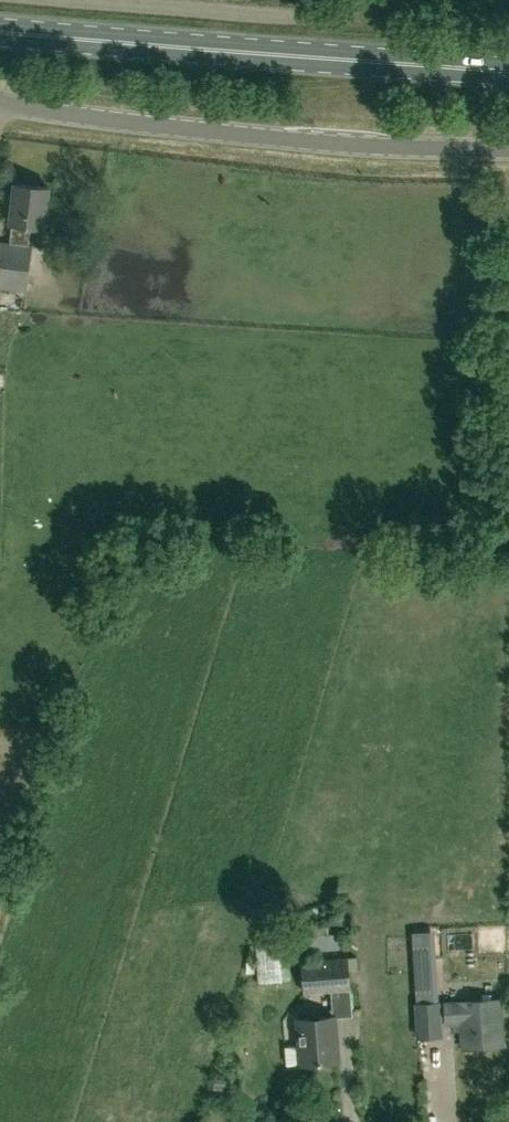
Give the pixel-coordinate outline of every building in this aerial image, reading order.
[(49,187),(15,182),(10,223),(13,223),(11,243),(0,241),(0,286),(26,290),(31,245),(28,245),(30,225),(44,227),(49,187)] [(311,951),(340,948),(338,932),(309,935),(311,951)] [(267,939),(270,989),(293,988),(290,938),(267,939)] [(303,993),(351,989),(349,970),(349,958),(348,957),(301,961),(303,993)] [(349,958),(349,970),(357,970),(356,958),(349,958)] [(433,1001),(431,972),(415,973),(417,1002),(414,1003),(417,1038),(443,1036),(441,1001),(433,1001)] [(361,992),(343,991),(342,1016),(361,1016),(361,992)] [(504,1045),(500,998),(445,1002),(446,1022),(461,1021),(463,1047),(504,1045)] [(287,1064),(302,1063),(337,1060),(334,1016),(298,1019),(300,1045),(285,1046),(287,1064)] [(215,1080),(213,1089),(228,1092),(230,1082),(215,1080)]
